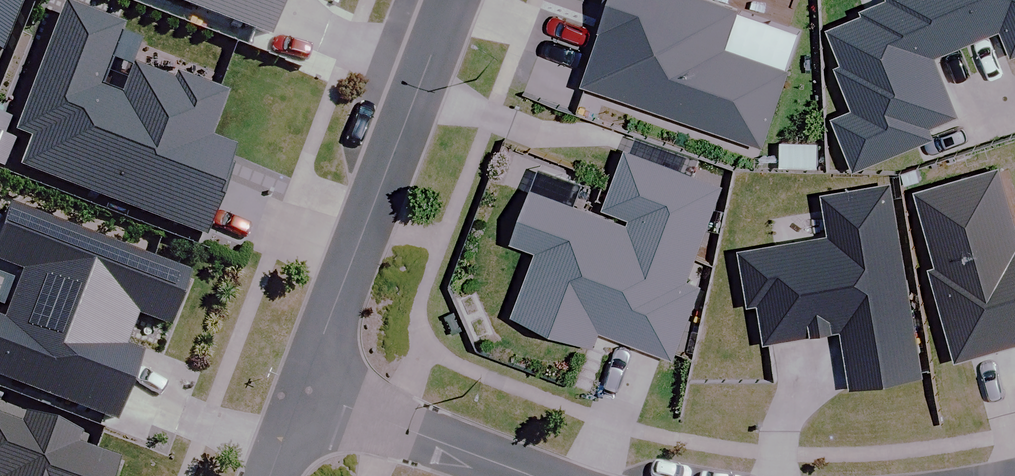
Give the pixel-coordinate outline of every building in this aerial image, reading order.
[(10,53),(29,0),(0,0),(0,49),(10,53)] [(272,36),(285,0),(174,0),(272,36)] [(699,0),(602,0),(591,30),(597,32),(578,85),(757,149),(784,74),(716,50),(730,11),(699,0)] [(941,0),(884,0),(884,2),(857,14),(859,18),(822,33),(837,68),(831,71),(848,112),(827,121),(849,171),(925,139),(922,130),(954,116),(930,60),(961,47),(941,0)] [(961,47),(994,33),(1005,59),(1014,55),(1014,0),(941,0),(961,47)] [(126,26),(67,4),(20,132),(35,138),(24,168),(208,235),(240,149),(215,140),(231,95),(177,75),(174,83),(131,67),(145,32),(126,26)] [(591,333),(666,361),(693,289),(680,284),(715,190),(621,155),(597,219),(525,192),(506,243),(533,253),(508,320),(585,349),(591,333)] [(909,193),(933,272),(924,274),(952,364),(1014,345),(1014,246),(991,168),(909,193)] [(917,379),(885,186),(817,197),(824,239),(735,254),(744,306),(754,304),(760,344),(837,332),(847,391),(917,379)] [(12,206),(0,238),(0,381),(117,424),(143,353),(127,347),(139,315),(173,327),(193,273),(12,206)] [(121,463),(76,447),(81,433),(27,414),(23,428),(0,420),(0,475),(117,475),(121,463)]
